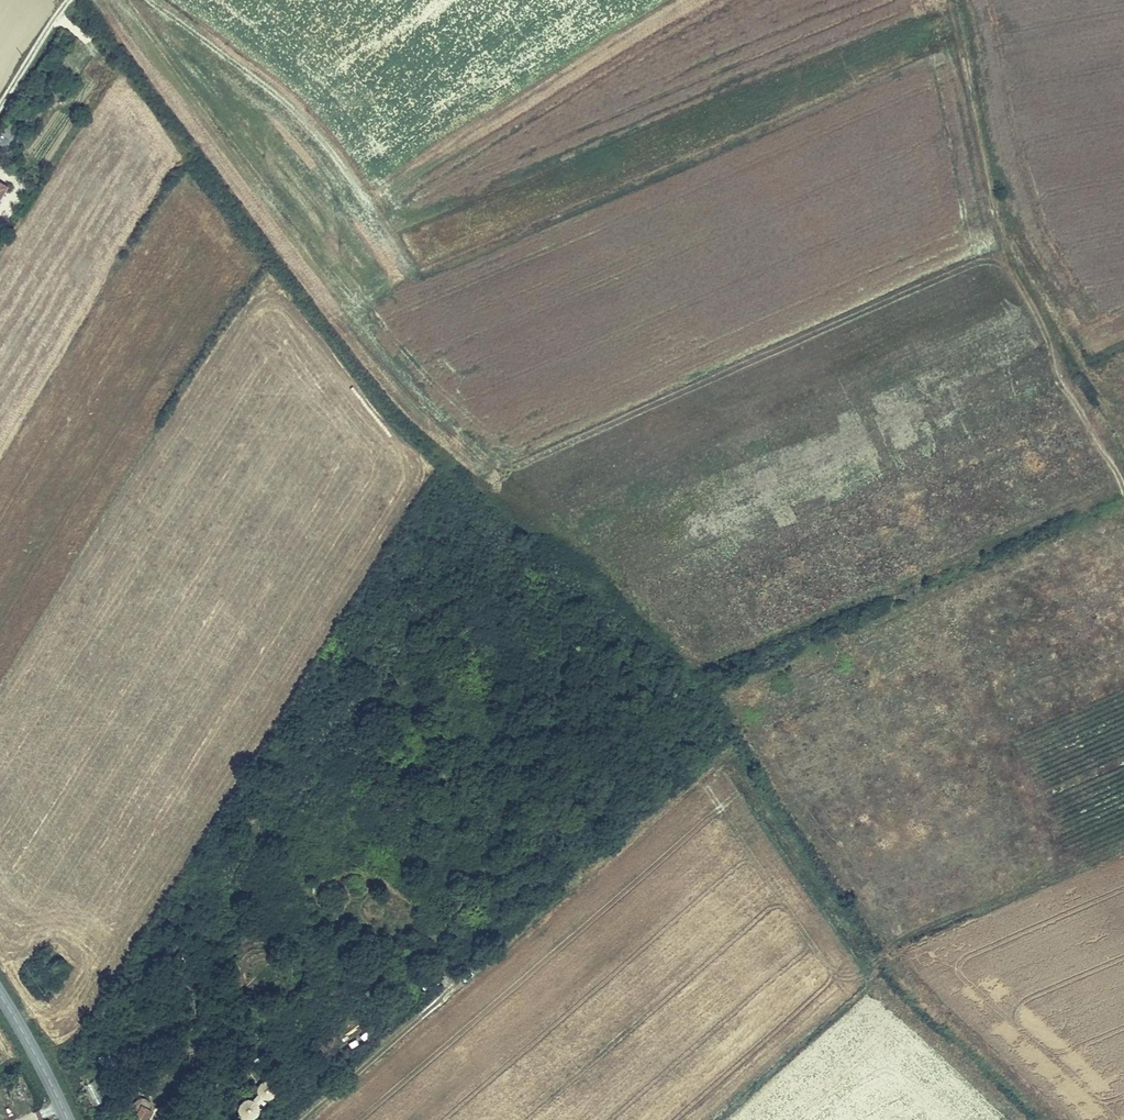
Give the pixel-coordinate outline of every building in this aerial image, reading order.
[(0,143),(0,159),(7,150),(8,148),(0,143)] [(9,186),(0,181),(0,200),(9,186)] [(153,1112),(141,1105),(134,1116),(142,1119),(149,1119),(153,1112)] [(257,1113),(244,1107),(241,1115),(251,1119),(254,1119),(257,1113)]
